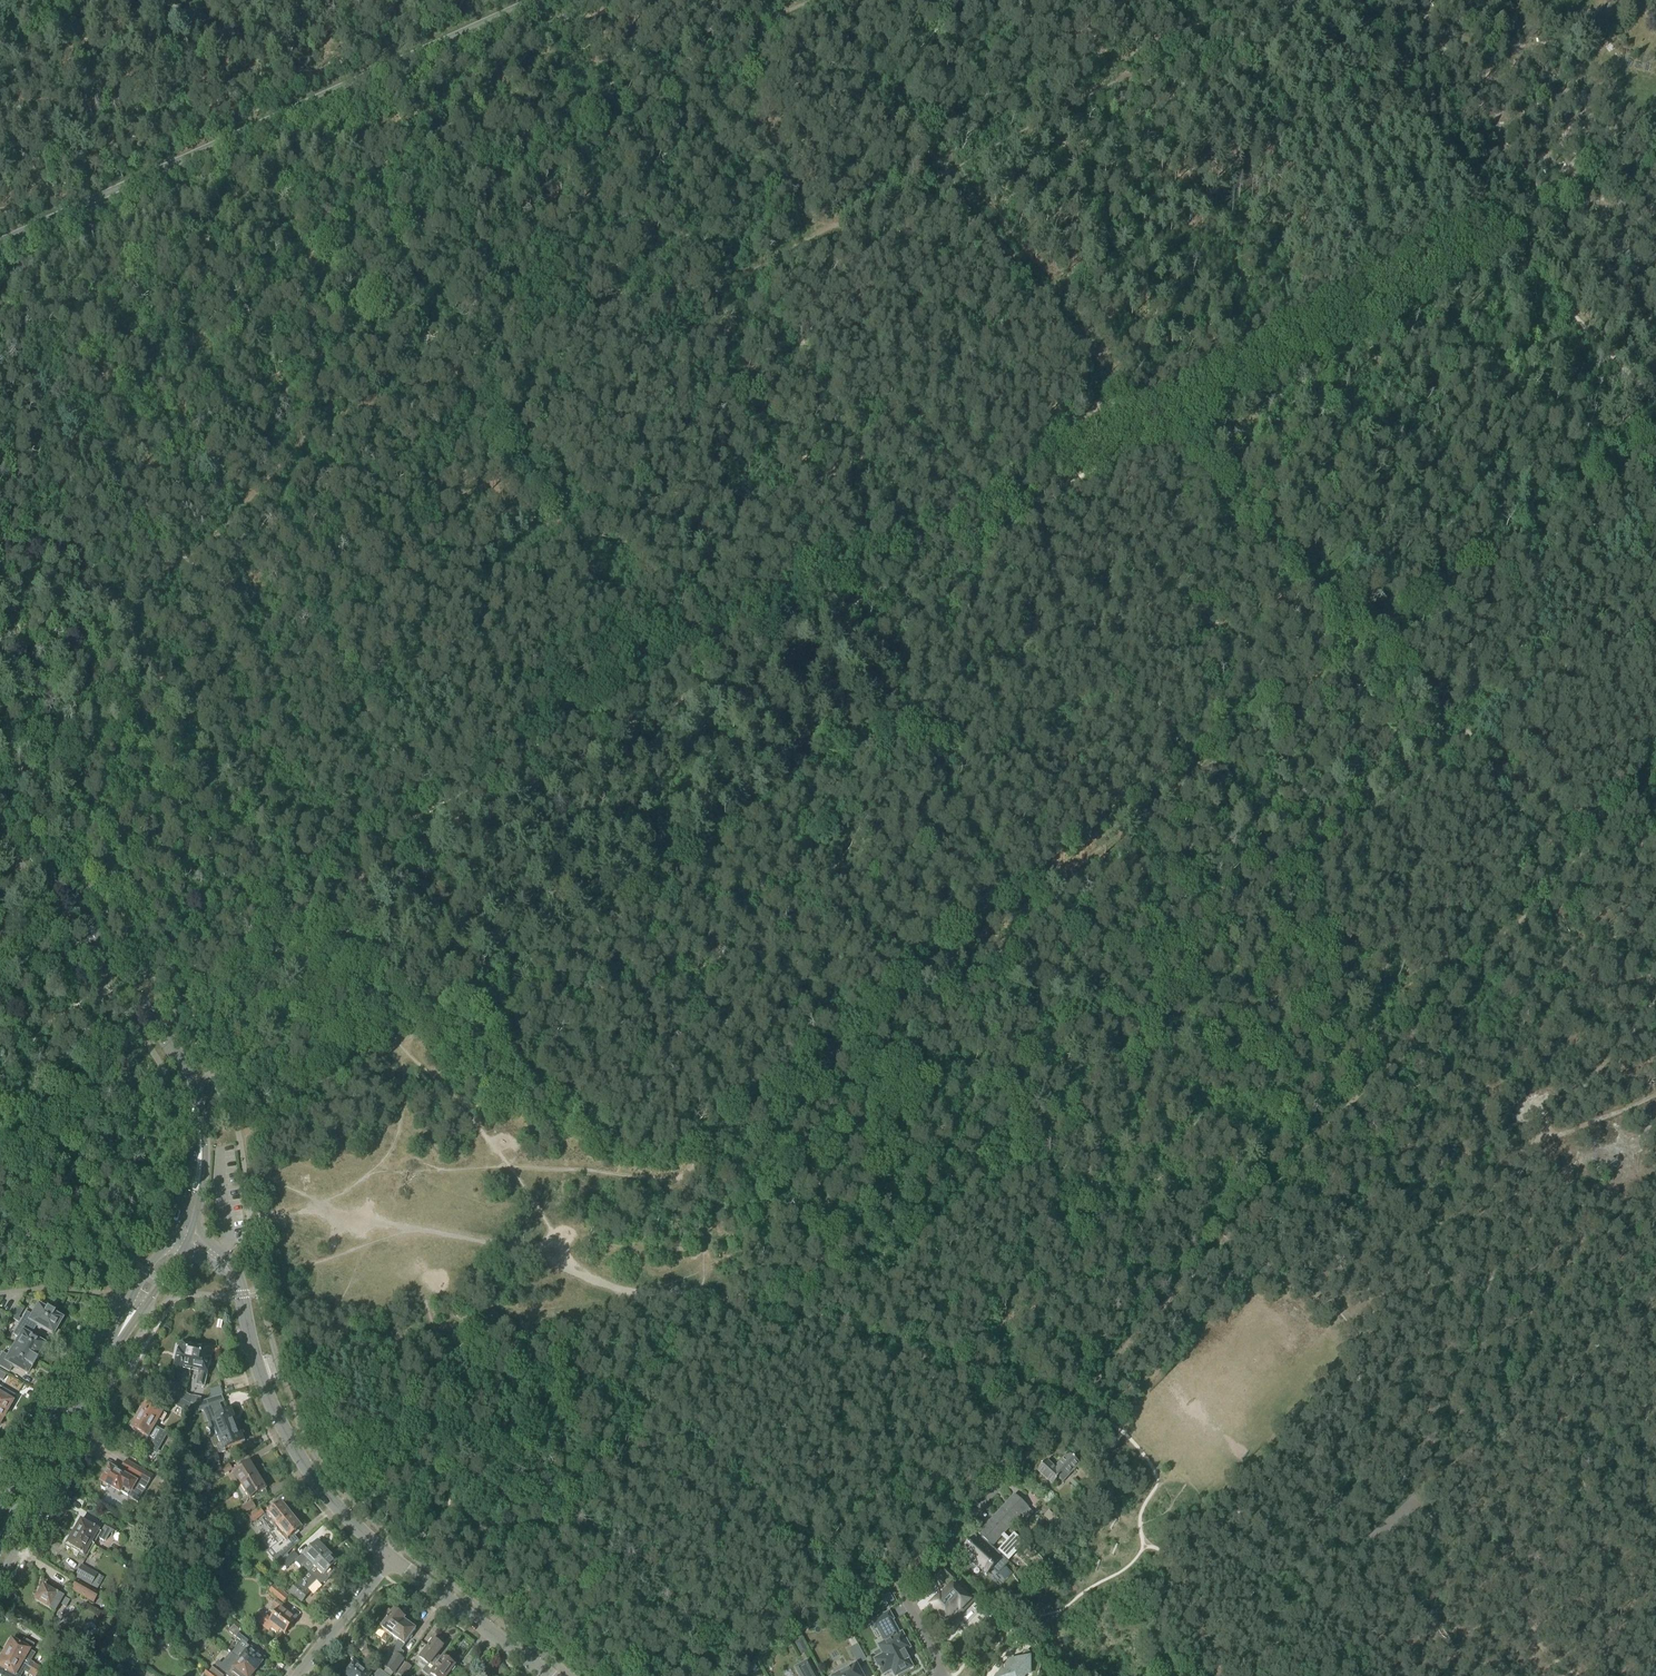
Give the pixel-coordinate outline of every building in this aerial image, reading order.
[(19,1323),(33,1331),(36,1325),(52,1335),(61,1320),(60,1319),(61,1316),(53,1312),(53,1313),(46,1309),(45,1310),(38,1306),(32,1316),(26,1312),(19,1323)] [(29,1337),(33,1331),(19,1323),(13,1334),(19,1338),(14,1347),(36,1360),(36,1361),(37,1361),(46,1346),(29,1337)] [(193,1370),(198,1349),(181,1345),(175,1369),(183,1370),(183,1368),(193,1370)] [(36,1361),(36,1360),(14,1347),(8,1357),(2,1353),(0,1356),(0,1367),(9,1372),(12,1366),(27,1374),(30,1368),(31,1369),(36,1361)] [(198,1349),(193,1370),(201,1372),(197,1386),(205,1388),(213,1352),(198,1349)] [(186,1394),(176,1388),(172,1394),(178,1397),(182,1400),(186,1394)] [(186,1394),(182,1400),(192,1405),(194,1405),(196,1399),(195,1397),(191,1396),(186,1394)] [(5,1415),(6,1414),(7,1414),(10,1409),(9,1408),(12,1403),(0,1395),(0,1412),(5,1415)] [(192,1405),(182,1400),(178,1397),(173,1405),(187,1413),(192,1405)] [(220,1404),(203,1411),(208,1425),(207,1425),(212,1440),(219,1437),(238,1430),(235,1423),(230,1410),(223,1412),(220,1404)] [(141,1410),(137,1416),(139,1418),(139,1419),(147,1423),(155,1428),(156,1427),(158,1423),(159,1421),(163,1423),(163,1424),(164,1423),(166,1419),(167,1417),(152,1409),(146,1405),(145,1406),(146,1406),(143,1411),(141,1410)] [(132,1429),(132,1430),(141,1435),(138,1441),(142,1443),(141,1444),(146,1447),(146,1448),(147,1448),(150,1450),(151,1450),(156,1453),(161,1446),(157,1444),(164,1432),(156,1427),(155,1428),(147,1423),(139,1419),(136,1423),(133,1429),(132,1429)] [(212,1440),(210,1441),(213,1448),(216,1447),(217,1449),(219,1455),(226,1452),(225,1452),(225,1451),(236,1446),(243,1444),(245,1443),(243,1437),(241,1438),(238,1430),(219,1437),(212,1440)] [(1063,1482),(1079,1464),(1068,1454),(1058,1465),(1060,1467),(1056,1471),(1046,1462),(1037,1472),(1053,1486),(1059,1479),(1063,1482)] [(221,1462),(219,1455),(207,1459),(210,1466),(221,1462)] [(120,1472),(119,1474),(124,1477),(128,1479),(130,1475),(148,1485),(153,1476),(127,1460),(120,1472)] [(217,1481),(233,1471),(230,1464),(213,1475),(217,1481)] [(249,1464),(234,1474),(242,1487),(258,1477),(257,1477),(258,1476),(260,1475),(256,1468),(253,1470),(249,1464)] [(180,1469),(174,1466),(169,1475),(175,1478),(180,1469)] [(105,1480),(102,1485),(102,1489),(106,1491),(109,1489),(110,1487),(118,1491),(121,1493),(128,1497),(139,1502),(146,1490),(148,1485),(130,1475),(128,1479),(124,1477),(119,1474),(111,1469),(108,1474),(105,1474),(104,1478),(105,1480)] [(242,1487),(238,1489),(243,1497),(247,1495),(250,1501),(257,1496),(259,1495),(261,1497),(264,1496),(267,1494),(266,1492),(265,1491),(266,1491),(262,1484),(264,1483),(261,1477),(258,1478),(258,1477),(242,1487)] [(1079,1496),(1081,1494),(1085,1489),(1075,1480),(1071,1484),(1077,1490),(1075,1493),(1079,1496)] [(168,1487),(161,1498),(168,1502),(175,1491),(168,1487)] [(1014,1496),(995,1517),(1009,1529),(1022,1515),(1028,1521),(1034,1515),(1014,1496)] [(257,1507),(253,1502),(241,1509),(245,1515),(257,1507)] [(279,1506),(262,1520),(264,1523),(267,1526),(272,1532),(292,1517),(291,1516),(293,1515),(288,1509),(286,1510),(282,1504),(279,1506)] [(254,1523),(265,1515),(261,1509),(250,1518),(254,1523)] [(272,1532),(270,1534),(279,1545),(271,1551),(275,1556),(272,1558),(277,1564),(295,1548),(293,1545),(297,1542),(293,1536),(301,1529),(297,1523),(298,1523),(294,1517),(293,1518),(292,1517),(272,1532)] [(995,1517),(979,1535),(984,1539),(1000,1555),(1005,1550),(996,1542),(1009,1529),(995,1517)] [(75,1528),(73,1531),(74,1533),(73,1534),(90,1544),(94,1537),(98,1539),(104,1542),(106,1541),(110,1534),(112,1535),(116,1529),(106,1524),(100,1534),(93,1530),(94,1529),(81,1521),(77,1528),(75,1528)] [(69,1541),(65,1548),(72,1552),(78,1555),(79,1554),(86,1559),(88,1556),(89,1554),(94,1546),(90,1544),(73,1534),(72,1536),(70,1536),(69,1539),(69,1541)] [(975,1540),(962,1552),(986,1575),(992,1569),(999,1575),(1010,1564),(1000,1555),(984,1539),(979,1544),(975,1540)] [(300,1559),(296,1563),(302,1569),(303,1568),(308,1573),(309,1573),(315,1567),(327,1554),(318,1545),(307,1556),(305,1554),(300,1559)] [(289,1568),(299,1558),(294,1552),(284,1562),(289,1568)] [(309,1574),(299,1584),(307,1591),(317,1582),(319,1584),(320,1585),(322,1585),(324,1585),(325,1584),(336,1573),(332,1569),(337,1564),(327,1554),(315,1567),(309,1573),(308,1573),(309,1574)] [(90,1587),(97,1575),(82,1566),(75,1578),(90,1587)] [(940,1597),(931,1606),(945,1620),(947,1618),(949,1620),(956,1614),(958,1616),(973,1602),(963,1592),(965,1590),(944,1569),(934,1579),(948,1593),(941,1599),(940,1597)] [(77,1580),(70,1591),(93,1604),(99,1593),(77,1580)] [(299,1584),(290,1595),(293,1597),(292,1598),(298,1603),(299,1602),(301,1604),(310,1593),(307,1591),(299,1584)] [(269,1593),(284,1605),(289,1597),(275,1585),(269,1593)] [(65,1609),(69,1602),(42,1587),(34,1601),(49,1610),(54,1602),(65,1609)] [(888,1605),(894,1602),(890,1595),(884,1598),(888,1605)] [(285,1635),(297,1619),(282,1607),(277,1603),(270,1611),(276,1615),(272,1620),(266,1616),(259,1625),(270,1633),(272,1629),(278,1634),(280,1631),(285,1635)] [(387,1620),(380,1631),(386,1635),(382,1641),(387,1644),(392,1637),(393,1637),(404,1622),(405,1620),(394,1612),(393,1613),(389,1611),(385,1617),(387,1620)] [(912,1668),(908,1661),(909,1661),(904,1652),(904,1653),(903,1652),(909,1649),(902,1634),(900,1635),(893,1621),(894,1620),(890,1613),(870,1624),(875,1632),(877,1631),(880,1636),(883,1635),(888,1643),(880,1647),(885,1656),(875,1661),(879,1668),(878,1669),(880,1671),(881,1671),(883,1675),(892,1670),(895,1675),(897,1675),(912,1668)] [(393,1651),(390,1654),(394,1657),(395,1656),(399,1659),(400,1658),(403,1654),(400,1652),(416,1631),(404,1622),(393,1637),(398,1641),(394,1647),(394,1648),(393,1651)] [(230,1632),(241,1641),(242,1642),(232,1655),(255,1673),(264,1661),(247,1647),(252,1640),(234,1626),(230,1632)] [(1023,1631),(1015,1640),(1021,1643),(1024,1639),(1028,1644),(1034,1641),(1023,1631)] [(3,1654),(31,1670),(38,1674),(41,1675),(46,1675),(47,1673),(41,1669),(29,1662),(33,1654),(29,1652),(33,1646),(23,1640),(19,1646),(11,1641),(9,1644),(7,1644),(4,1649),(5,1650),(3,1654)] [(804,1645),(801,1640),(795,1643),(797,1648),(804,1645)] [(443,1648),(434,1641),(421,1659),(428,1666),(423,1672),(428,1675),(430,1675),(431,1675),(432,1674),(435,1670),(442,1661),(436,1657),(443,1648)] [(850,1650),(858,1665),(866,1661),(858,1645),(850,1650)] [(361,1656),(360,1656),(365,1660),(371,1665),(372,1664),(377,1657),(366,1648),(362,1654),(361,1656)] [(0,1675),(20,1675),(23,1672),(29,1675),(41,1675),(38,1674),(31,1670),(3,1654),(2,1656),(0,1656),(0,1675)] [(255,1673),(232,1655),(231,1655),(222,1666),(218,1663),(211,1671),(211,1672),(216,1675),(253,1675),(255,1673)] [(394,1657),(387,1667),(394,1673),(403,1660),(400,1658),(399,1659),(395,1656),(394,1657)] [(138,1663),(132,1658),(129,1662),(135,1667),(138,1663)] [(1039,1673),(1022,1658),(1027,1664),(1025,1666),(1021,1662),(1009,1662),(1008,1662),(1006,1668),(1006,1672),(1000,1675),(1038,1675),(1039,1673)] [(431,1675),(430,1675),(448,1675),(455,1667),(454,1666),(455,1664),(448,1660),(447,1661),(444,1659),(443,1660),(442,1661),(435,1670),(432,1674),(431,1675)] [(809,1664),(808,1661),(795,1668),(800,1675),(816,1675),(809,1664)] [(754,1662),(745,1667),(748,1674),(757,1669),(754,1662)] [(397,1675),(406,1675),(412,1668),(406,1663),(397,1674),(398,1675),(397,1675)] [(354,1665),(350,1670),(349,1669),(345,1674),(346,1675),(345,1675),(368,1675),(354,1665)] [(838,1675),(861,1675),(856,1666),(838,1675)]
